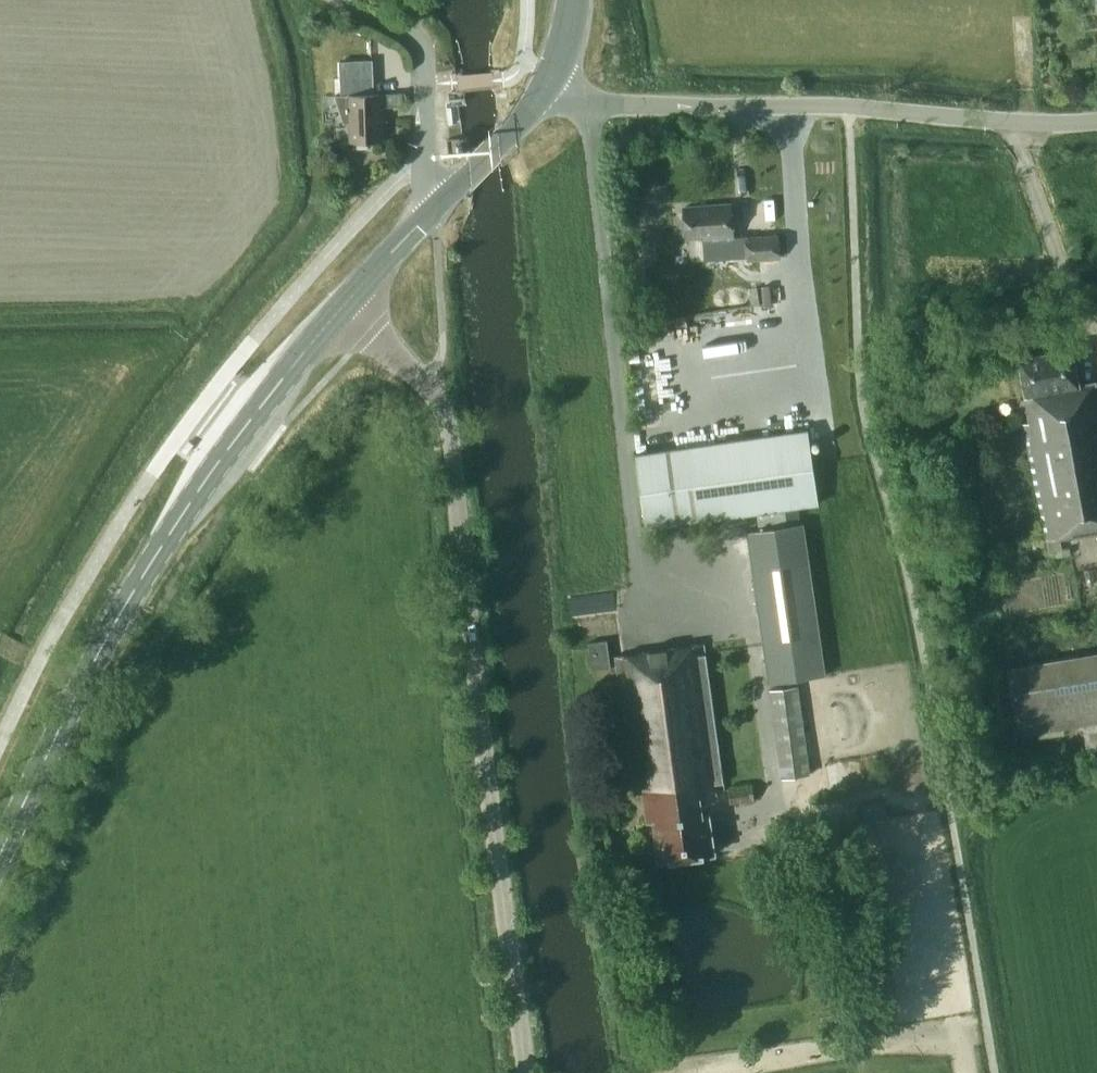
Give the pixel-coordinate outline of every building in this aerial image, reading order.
[(374,94),(373,76),(341,77),(341,95),(350,95),(351,141),(367,140),(367,141),(372,141),(372,140),(382,140),(381,107),(402,107),(402,93),(374,94)] [(733,239),(731,205),(683,208),(685,239),(703,237),(703,242),(733,239)] [(780,257),(777,233),(745,236),(748,261),(780,257)] [(1072,349),(1018,359),(1030,423),(1024,424),(1046,540),(1096,532),(1096,382),(1079,385),(1072,349)] [(818,504),(807,430),(635,455),(645,529),(757,513),(760,529),(746,531),(769,683),(826,675),(804,523),(787,525),(784,509),(818,504)] [(611,668),(608,640),(589,643),(593,671),(611,668)] [(644,792),(649,822),(655,821),(661,859),(715,851),(713,837),(710,812),(703,814),(700,796),(700,795),(701,795),(717,792),(725,791),(704,644),(615,656),(617,667),(635,794),(644,792)] [(1008,667),(1019,735),(1082,724),(1086,750),(1096,749),(1096,652),(1008,667)] [(811,774),(799,686),(771,690),(783,778),(811,774)]
